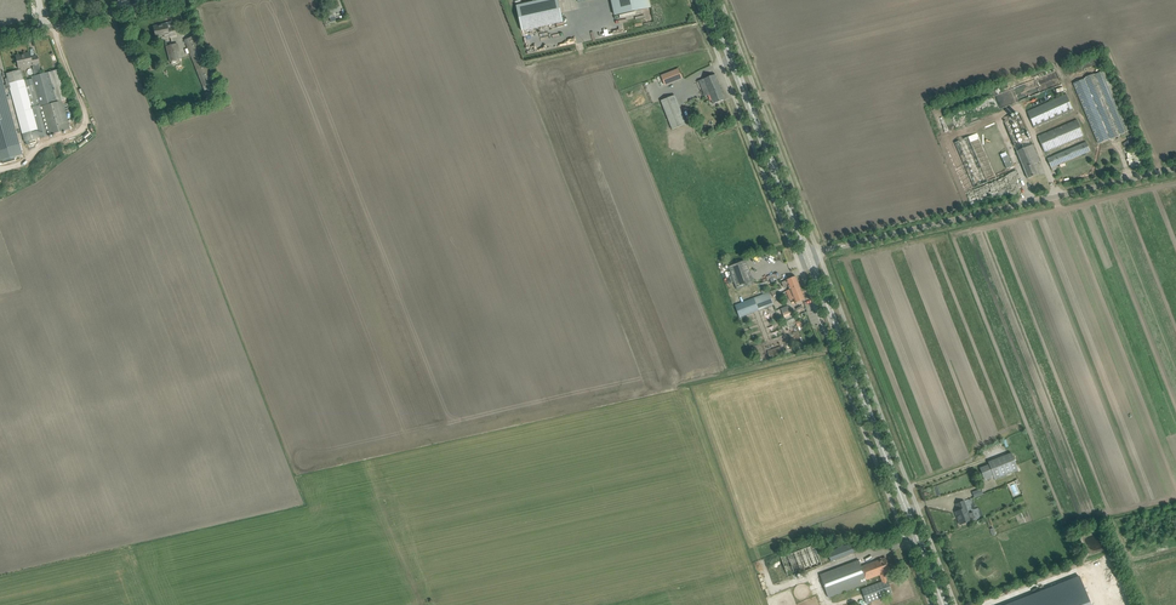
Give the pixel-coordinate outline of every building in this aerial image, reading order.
[(559,0),(541,0),(516,6),(522,31),(563,22),(559,0)] [(649,0),(618,0),(621,14),(650,7),(649,0)] [(326,7),(328,13),(331,22),(336,20),(334,13),(341,11),(341,9),(339,3),(326,7)] [(617,25),(619,34),(625,32),(623,23),(617,25)] [(175,35),(175,34),(174,28),(167,29),(166,24),(153,27),(154,33),(155,37),(164,35),(164,37),(175,35)] [(184,40),(186,45),(205,91),(216,86),(198,41),(196,35),(184,40)] [(166,46),(170,62),(181,59),(178,44),(166,46)] [(19,68),(32,65),(34,76),(41,74),(38,64),(39,64),(37,56),(31,57),(30,53),(24,54),(24,55),(16,57),(16,56),(17,62),(19,68)] [(1077,64),(1079,71),(1103,63),(1100,56),(1077,64)] [(22,154),(15,130),(11,115),(4,90),(10,88),(23,134),(25,142),(25,141),(26,145),(31,144),(30,140),(70,130),(62,101),(66,100),(57,70),(48,72),(41,74),(34,76),(32,76),(32,79),(24,81),(24,79),(21,69),(19,70),(6,73),(9,84),(3,86),(2,84),(0,77),(0,160),(22,154)] [(678,69),(661,76),(665,85),(682,78),(678,69)] [(1131,130),(1129,125),(1106,70),(1074,83),(1098,144),(1110,139),(1119,135),(1131,130)] [(704,79),(708,89),(711,88),(712,91),(718,88),(717,86),(719,85),(715,75),(704,79)] [(711,88),(708,89),(710,95),(714,104),(725,100),(719,85),(717,86),(718,88),(712,91),(711,88)] [(1066,94),(1027,112),(1035,128),(1073,110),(1066,94)] [(686,124),(675,95),(661,101),(672,129),(686,124)] [(1005,121),(1026,173),(1028,178),(1038,174),(1035,166),(1038,165),(1037,163),(1039,162),(1030,139),(1029,139),(1026,132),(1027,132),(1020,115),(1005,121)] [(1077,120),(1038,137),(1044,153),(1084,136),(1077,120)] [(975,134),(992,173),(995,179),(1016,169),(997,125),(975,134)] [(982,168),(969,137),(955,143),(974,188),(994,179),(988,166),(982,168)] [(1047,159),(1050,165),(1052,171),(1058,169),(1057,165),(1090,151),(1086,142),(1047,159)] [(729,266),(737,290),(755,283),(746,260),(729,266)] [(786,291),(794,288),(794,287),(800,285),(796,276),(790,279),(781,282),(783,287),(788,285),(790,289),(786,291)] [(794,288),(786,291),(790,300),(794,299),(795,303),(800,302),(805,299),(800,285),(794,287),(794,288)] [(739,317),(773,304),(769,292),(735,305),(739,317)] [(788,306),(781,309),(786,322),(794,318),(789,306),(788,306)] [(781,346),(768,351),(768,354),(770,358),(783,353),(782,348),(781,346)] [(989,465),(980,468),(985,480),(994,477),(995,479),(1018,470),(1012,453),(988,462),(989,465)] [(1017,484),(1020,483),(1018,479),(1008,483),(1013,495),(1021,492),(1017,484)] [(972,492),(974,497),(983,494),(981,489),(972,492)] [(964,501),(962,501),(956,504),(959,510),(955,512),(957,517),(958,516),(961,524),(960,524),(960,525),(972,520),(975,518),(973,512),(967,515),(965,508),(966,508),(964,501)] [(828,552),(831,561),(855,553),(851,543),(828,552)] [(822,565),(814,545),(781,557),(788,578),(822,565)] [(868,583),(866,580),(880,575),(882,582),(861,590),(867,604),(893,594),(887,580),(884,573),(891,571),(886,558),(861,567),(859,560),(819,575),(826,592),(828,598),(868,583)] [(1080,576),(1007,604),(1091,604),(1080,576)]
